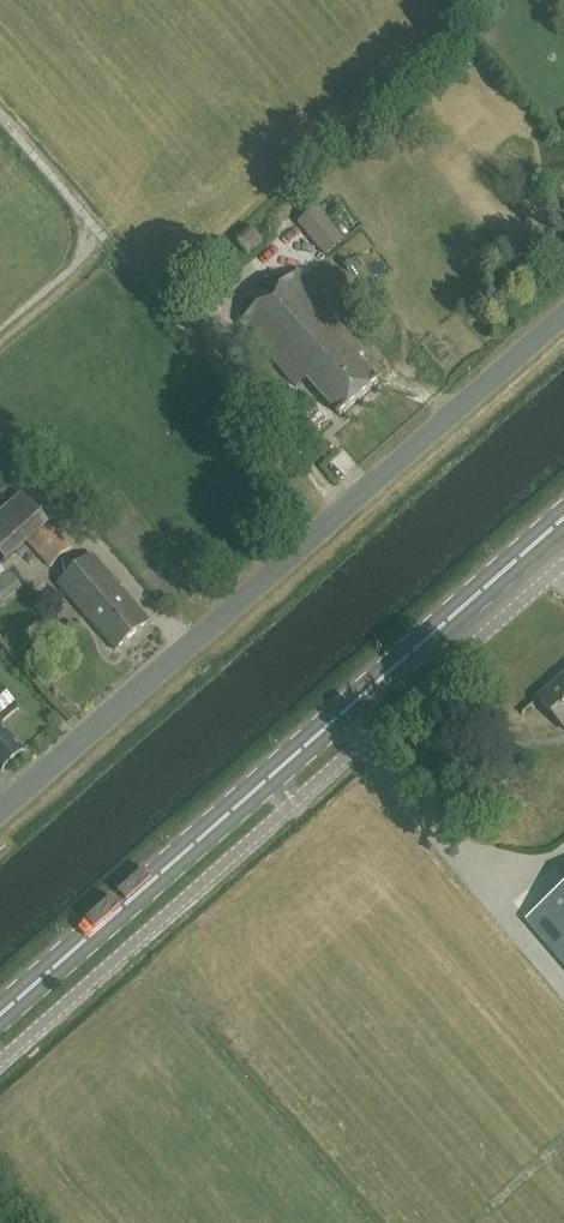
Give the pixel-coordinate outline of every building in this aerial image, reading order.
[(316,209),(299,224),(326,256),(343,241),(316,209)] [(278,291),(277,291),(240,324),(298,389),(308,380),(340,417),(379,382),(359,359),(364,354),(346,333),(350,329),(299,272),(278,291)] [(71,548),(22,491),(0,510),(0,556),(6,563),(28,543),(49,567),(71,548)] [(115,650),(149,621),(92,554),(57,584),(85,616),(86,615),(115,650)] [(539,698),(563,727),(563,677),(539,698)] [(12,761),(13,763),(20,757),(19,755),(24,751),(2,724),(17,711),(0,692),(0,770),(12,761)] [(527,920),(563,963),(563,888),(527,920)]
